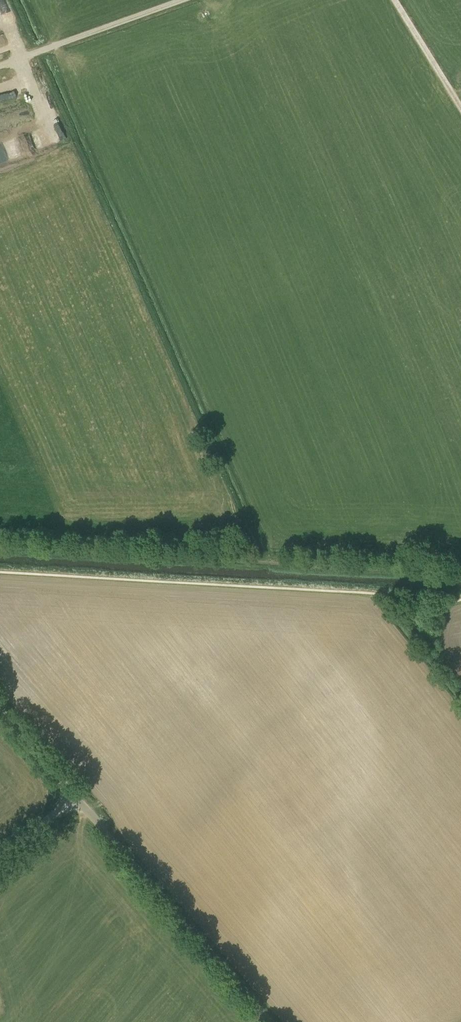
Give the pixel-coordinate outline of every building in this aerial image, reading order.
[(3,115),(8,128),(38,114),(33,102),(3,115)]
